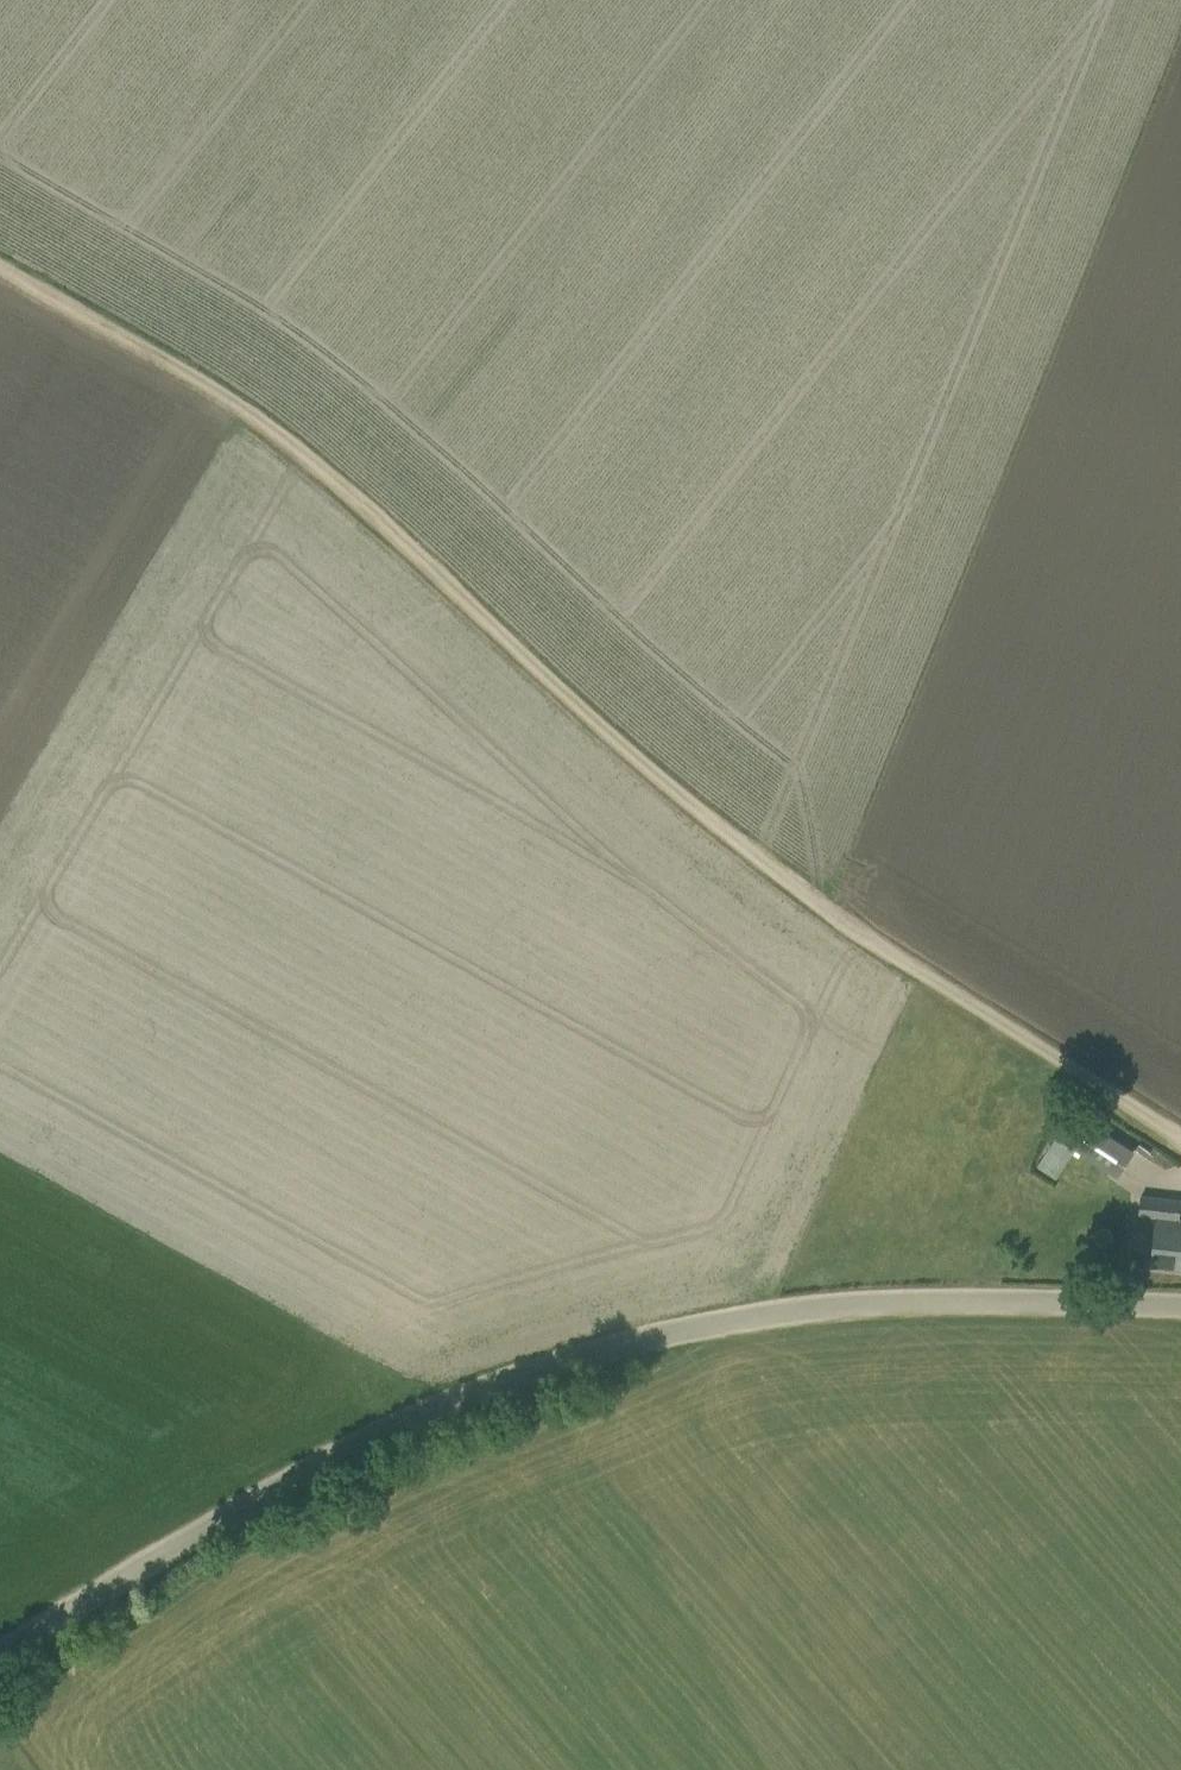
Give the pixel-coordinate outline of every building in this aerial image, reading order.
[(1115,1175),(1135,1149),(1093,1119),(1074,1146),(1115,1175)] [(1157,1216),(1151,1264),(1180,1268),(1180,1217),(1179,1217),(1180,1199),(1141,1194),(1139,1213),(1157,1216)]
